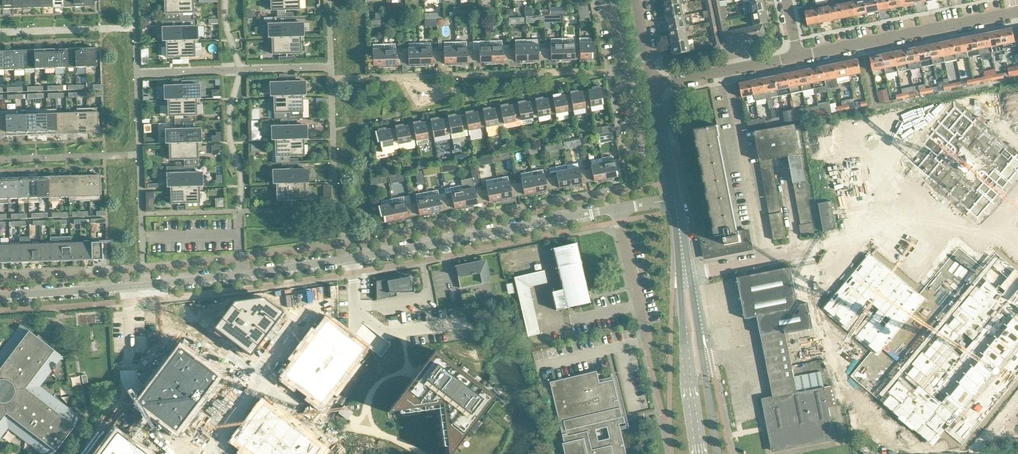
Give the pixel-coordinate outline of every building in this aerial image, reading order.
[(12,0),(2,0),(2,9),(12,9),(12,0)] [(22,0),(12,0),(12,9),(22,8),(22,0)] [(32,0),(22,0),(22,8),(33,8),(32,0)] [(179,0),(165,0),(165,13),(165,20),(179,20),(179,13),(179,0)] [(193,0),(179,0),(179,13),(179,20),(197,20),(197,19),(194,19),(193,12),(193,0)] [(271,10),(271,17),(274,17),(277,17),(285,16),(285,12),(285,10),(285,0),(271,0),(271,10)] [(299,0),(285,0),(285,10),(299,9),(299,0)] [(766,4),(765,4),(764,0),(755,0),(744,2),(743,2),(745,14),(752,13),(768,10),(766,4)] [(829,6),(828,0),(827,0),(816,2),(817,8),(820,23),(832,21),(829,6)] [(865,0),(852,0),(853,1),(856,16),(867,14),(865,0)] [(877,0),(865,0),(867,14),(879,11),(877,0)] [(889,0),(877,0),(879,11),(891,9),(889,0)] [(891,9),(903,6),(902,0),(889,0),(891,9)] [(856,16),(853,1),(841,3),(844,18),(856,16)] [(684,15),(681,3),(663,7),(664,13),(666,12),(667,18),(684,15)] [(844,18),(841,3),(829,6),(832,21),(844,18)] [(820,23),(817,8),(805,11),(808,26),(820,23)] [(768,22),(767,16),(769,16),(768,10),(752,13),(754,25),(768,22)] [(589,18),(588,11),(579,13),(580,20),(589,18)] [(686,27),(684,15),(667,18),(668,24),(667,24),(668,30),(686,27)] [(274,24),(268,24),(268,38),(270,37),(272,37),(286,36),(286,23),(285,16),(277,17),(274,17),(274,24)] [(293,16),(285,16),(286,23),(286,36),(300,36),(302,36),(304,36),(303,23),(296,23),(296,20),(304,20),(304,16),(293,16)] [(725,25),(723,18),(718,19),(721,32),(727,31),(729,31),(727,25),(725,25)] [(180,40),(180,27),(179,20),(162,20),(162,27),(162,41),(164,41),(164,40),(166,40),(180,40)] [(198,40),(197,26),(197,20),(179,20),(180,27),(180,40),(194,39),(196,39),(196,40),(198,40)] [(150,22),(141,22),(141,30),(146,30),(146,26),(150,26),(150,22)] [(766,35),(764,25),(763,23),(757,25),(759,37),(766,35)] [(759,37),(757,25),(751,26),(753,38),(759,37)] [(753,38),(751,26),(745,27),(747,39),(753,38)] [(688,38),(686,27),(668,30),(669,36),(671,36),(672,41),(688,38)] [(747,39),(745,27),(739,29),(741,40),(747,39)] [(1016,46),(1012,28),(1000,31),(1003,48),(1004,48),(1016,46)] [(741,40),(739,29),(732,30),(735,42),(741,40)] [(735,42),(732,30),(729,31),(727,31),(729,43),(735,42)] [(729,43),(727,31),(721,32),(723,44),(729,43)] [(1003,48),(1000,31),(988,33),(992,53),(1004,50),(1004,48),(1003,48)] [(992,53),(988,33),(976,35),(980,55),(992,53)] [(980,55),(976,35),(965,38),(968,57),(980,55)] [(287,53),(286,36),(272,37),(272,54),(287,53)] [(301,53),(300,36),(286,36),(287,53),(301,53)] [(580,57),(580,46),(574,47),(574,43),(573,43),(573,38),(562,39),(563,62),(568,62),(568,60),(574,59),(574,57),(580,57)] [(596,53),(593,42),(592,42),(591,42),(591,38),(579,38),(580,46),(580,57),(580,59),(586,59),(586,61),(592,61),(592,53),(594,53),(596,53)] [(691,51),(688,38),(672,41),(673,47),(671,48),(672,53),(674,53),(674,54),(691,51)] [(968,57),(965,38),(953,40),(957,60),(968,57)] [(195,56),(194,39),(180,40),(181,57),(195,56)] [(545,58),(544,47),(538,48),(538,44),(537,39),(526,40),(527,63),(533,63),(533,61),(539,61),(539,58),(545,58)] [(563,62),(562,39),(551,39),(551,44),(550,44),(550,47),(544,47),(545,58),(551,58),(551,60),(557,60),(557,62),(563,62)] [(181,57),(180,40),(166,40),(166,57),(181,57)] [(509,59),(509,49),(503,49),(503,45),(502,45),(502,40),(491,41),(491,64),(497,64),(497,62),(503,62),(503,59),(509,59)] [(527,63),(526,40),(515,40),(515,45),(515,48),(509,49),(509,59),(515,59),(515,61),(521,61),(521,63),(527,63)] [(957,60),(953,40),(941,42),(945,62),(957,60)] [(491,64),(491,41),(480,41),(480,46),(479,46),(479,50),(473,50),(473,60),(480,60),(480,62),(486,62),(486,65),(491,64)] [(456,66),(455,42),(444,42),(444,47),(444,51),(438,51),(438,61),(444,61),(444,64),(450,63),(450,66),(456,66)] [(473,60),(473,50),(467,50),(467,46),(466,46),(466,42),(455,42),(456,66),(462,65),(462,63),(468,63),(467,60),(473,60)] [(945,62),(941,42),(929,45),(933,64),(945,62)] [(408,48),(402,48),(402,52),(402,62),(408,62),(408,65),(414,65),(415,67),(420,67),(420,43),(408,43),(409,48),(408,48)] [(438,61),(438,51),(432,51),(431,47),(431,48),(431,43),(420,43),(420,67),(426,67),(426,64),(432,64),(432,61),(438,61)] [(385,68),(384,44),(373,45),(373,49),(372,49),(373,66),(379,66),(379,68),(385,68)] [(402,62),(402,52),(396,52),(396,49),(395,49),(395,44),(384,44),(385,68),(390,68),(390,65),(396,65),(396,63),(402,62)] [(933,64),(929,45),(917,47),(921,67),(933,64)] [(921,67),(917,47),(906,49),(910,69),(921,67)] [(75,67),(75,48),(65,49),(65,68),(75,67)] [(86,67),(85,48),(75,48),(75,67),(86,67)] [(96,67),(96,48),(85,48),(86,67),(96,67)] [(45,68),(44,49),(34,50),(35,69),(45,68)] [(55,68),(54,49),(44,49),(45,68),(55,68)] [(65,68),(65,49),(54,49),(55,68),(65,68)] [(910,69),(906,49),(894,52),(898,72),(910,69)] [(14,69),(14,50),(3,51),(4,70),(14,69)] [(24,69),(24,50),(14,50),(14,69),(24,69)] [(35,69),(34,50),(24,50),(24,69),(35,69)] [(898,72),(894,52),(882,54),(886,72),(886,74),(898,72)] [(886,72),(882,54),(870,56),(874,74),(886,72)] [(861,73),(858,59),(846,61),(849,76),(861,73)] [(850,81),(849,76),(846,61),(834,63),(837,78),(838,84),(850,81)] [(837,78),(834,63),(822,66),(826,84),(834,82),(833,79),(837,78)] [(1008,67),(1009,72),(1008,72),(1009,77),(1017,75),(1017,65),(1008,67)] [(826,84),(822,66),(811,68),(815,89),(827,86),(826,84)] [(815,89),(811,68),(799,70),(803,91),(815,89)] [(984,71),(985,77),(985,81),(997,79),(996,75),(995,69),(984,71)] [(803,91),(799,70),(787,73),(791,93),(803,91)] [(791,93),(787,73),(775,75),(779,96),(791,93)] [(779,96),(775,75),(763,77),(767,98),(770,109),(774,108),(772,97),(779,96)] [(767,98),(763,77),(751,80),(754,95),(755,100),(767,98)] [(181,80),(181,85),(182,98),(196,98),(198,98),(199,98),(199,85),(199,80),(181,80)] [(754,95),(751,80),(739,82),(742,97),(754,95)] [(305,95),(305,81),(287,82),(288,95),(302,94),(304,94),(304,95),(305,95)] [(890,91),(890,81),(881,81),(881,91),(890,91)] [(288,95),(287,82),(270,83),(270,96),(272,96),(272,95),(274,95),(288,95)] [(926,89),(925,84),(913,86),(915,96),(927,93),(926,89)] [(182,98),(181,85),(164,86),(164,99),(166,99),(168,99),(182,98)] [(605,98),(603,87),(602,87),(602,88),(600,88),(599,86),(593,87),(594,89),(588,90),(590,103),(592,111),(603,109),(602,104),(603,104),(602,99),(605,98)] [(915,96),(913,86),(901,89),(902,94),(903,98),(915,96)] [(590,103),(588,90),(576,93),(576,90),(570,91),(570,94),(573,106),(574,115),(586,113),(585,108),(584,104),(590,103)] [(863,91),(861,97),(868,99),(871,93),(863,91)] [(888,91),(878,93),(880,103),(890,101),(888,91)] [(302,94),(288,95),(289,119),(297,119),(303,118),(302,94)] [(573,106),(570,94),(565,95),(559,96),(558,94),(552,95),(553,97),(555,110),(557,118),(568,116),(567,111),(568,111),(567,107),(573,106)] [(289,119),(288,95),(274,95),(274,119),(281,119),(289,119)] [(555,110),(553,97),(541,99),(541,97),(535,98),(535,101),(538,113),(539,122),(551,119),(550,115),(550,111),(555,110)] [(182,115),(182,98),(168,99),(168,116),(182,115)] [(197,115),(196,98),(182,98),(182,115),(197,115)] [(854,98),(848,100),(849,104),(843,105),(844,110),(850,109),(856,107),(854,98)] [(538,113),(535,101),(524,103),(523,101),(517,102),(518,104),(522,125),(533,123),(532,118),(533,118),(532,114),(538,113)] [(844,110),(843,105),(837,107),(836,102),(830,103),(832,112),(844,110)] [(832,112),(830,103),(818,105),(820,115),(832,112)] [(506,104),(500,105),(500,107),(503,120),(504,128),(522,125),(518,104),(506,106),(506,104)] [(820,115),(818,105),(806,107),(808,117),(820,115)] [(99,133),(98,107),(87,108),(88,133),(99,133)] [(503,120),(500,107),(489,110),(488,107),(482,109),(483,111),(485,123),(487,132),(498,130),(497,125),(498,125),(497,121),(503,120)] [(808,117),(806,107),(794,109),(796,120),(799,119),(808,117)] [(909,161),(978,219),(1017,171),(1017,160),(955,107),(909,161)] [(88,133),(87,108),(76,108),(76,112),(77,112),(78,134),(88,133)] [(37,135),(36,109),(25,110),(25,114),(26,114),(27,135),(37,135)] [(47,135),(46,109),(36,109),(37,135),(47,135)] [(57,134),(57,113),(57,109),(46,109),(47,135),(57,134)] [(250,119),(260,119),(259,109),(250,109),(250,119)] [(796,120),(794,109),(783,112),(784,116),(785,122),(796,120)] [(16,114),(16,110),(5,110),(6,136),(16,136),(16,114)] [(485,123),(483,111),(471,113),(471,111),(465,112),(465,114),(469,130),(469,135),(481,133),(480,128),(480,125),(485,123)] [(77,112),(76,112),(67,113),(68,134),(78,134),(77,112)] [(68,134),(67,113),(57,113),(57,134),(68,134)] [(26,114),(25,114),(16,114),(16,136),(27,135),(26,114)] [(469,130),(465,114),(454,117),(453,114),(447,115),(448,118),(450,130),(452,139),(453,138),(454,143),(464,141),(463,136),(467,135),(467,131),(469,130)] [(784,116),(771,119),(772,120),(773,125),(785,122),(784,116)] [(450,130),(448,118),(436,120),(436,118),(430,119),(430,121),(433,134),(434,142),(450,139),(448,131),(450,130)] [(759,119),(760,119),(760,118),(747,120),(749,129),(761,127),(759,119)] [(773,125),(772,120),(766,121),(765,118),(760,119),(759,119),(761,127),(773,125)] [(433,134),(430,121),(419,123),(418,121),(413,122),(413,124),(416,140),(417,145),(428,143),(427,138),(428,138),(427,135),(433,134)] [(191,122),(183,122),(183,126),(183,129),(183,142),(197,141),(199,141),(199,142),(201,142),(200,129),(193,129),(193,122),(191,122)] [(416,140),(413,124),(401,127),(401,124),(395,125),(396,128),(399,145),(400,149),(411,147),(411,146),(415,145),(414,141),(416,140)] [(801,153),(795,124),(755,131),(760,161),(772,158),(789,156),(801,153)] [(307,139),(306,125),(289,126),(289,139),(303,138),(305,138),(305,139),(307,139)] [(289,139),(289,126),(271,126),(272,140),(273,140),(273,139),(275,139),(289,139)] [(611,132),(610,126),(601,127),(603,134),(611,132)] [(735,232),(715,127),(718,126),(695,130),(695,131),(696,131),(716,235),(707,237),(710,252),(705,253),(706,258),(751,249),(750,244),(749,244),(746,230),(735,232)] [(399,145),(396,128),(384,130),(384,128),(378,129),(378,131),(375,132),(375,131),(377,142),(380,142),(381,147),(382,147),(383,152),(394,150),(393,146),(399,145)] [(183,142),(183,129),(165,130),(166,143),(167,143),(167,142),(169,142),(183,142)] [(261,131),(252,131),(252,141),(261,141),(261,131)] [(216,135),(212,135),(212,142),(221,142),(221,132),(216,132),(216,135)] [(611,132),(603,134),(597,135),(599,143),(613,140),(611,132)] [(304,155),(303,138),(289,139),(290,156),(304,155)] [(290,156),(289,139),(275,139),(276,156),(276,163),(282,163),(290,163),(290,159),(290,156)] [(197,141),(183,142),(184,159),(184,162),(184,166),(195,165),(198,165),(198,159),(197,141)] [(184,159),(183,142),(169,142),(170,160),(184,159)] [(251,152),(261,151),(261,144),(251,144),(251,152)] [(212,155),(223,154),(222,145),(212,145),(212,155)] [(806,181),(801,153),(789,156),(794,183),(806,181)] [(878,153),(871,161),(887,173),(893,166),(878,153)] [(620,176),(617,159),(616,159),(616,160),(613,161),(612,156),(602,158),(606,181),(612,180),(611,178),(620,176)] [(606,181),(602,158),(590,160),(591,165),(591,169),(586,170),(587,180),(593,179),(594,181),(600,180),(600,182),(606,181)] [(773,165),(772,158),(760,161),(761,167),(773,165)] [(871,161),(865,168),(880,181),(887,173),(871,161)] [(587,180),(586,170),(580,171),(579,167),(578,167),(577,163),(567,165),(571,188),(577,187),(576,185),(582,183),(582,181),(587,180)] [(195,165),(184,166),(184,170),(184,173),(185,186),(199,185),(201,185),(201,186),(202,186),(202,172),(195,173),(195,165)] [(567,165),(549,168),(551,176),(553,187),(559,185),(559,188),(565,187),(565,189),(571,188),(567,165)] [(774,171),(773,165),(761,167),(762,173),(774,171)] [(185,186),(184,173),(184,170),(184,166),(176,166),(166,167),(167,173),(167,187),(168,187),(168,186),(171,186),(185,186)] [(865,168),(859,175),(874,188),(880,181),(865,168)] [(308,183),(308,169),(290,170),(291,182),(305,182),(307,182),(307,183),(308,183)] [(553,187),(551,176),(545,178),(544,174),(543,174),(542,169),(532,172),(536,195),(542,194),(541,191),(547,190),(547,188),(553,187)] [(291,182),(290,170),(273,170),(273,184),(274,184),(274,183),(276,183),(291,182)] [(394,186),(404,185),(402,171),(392,172),(394,186)] [(775,177),(774,171),(762,173),(763,179),(775,177)] [(536,195),(532,172),(521,174),(521,178),(521,179),(522,182),(516,183),(518,193),(524,192),(524,195),(530,194),(530,196),(536,195)] [(80,201),(79,175),(69,176),(70,197),(69,197),(69,201),(80,201)] [(90,200),(89,175),(79,175),(80,201),(90,200)] [(101,196),(100,175),(89,175),(90,200),(100,200),(100,196),(101,196)] [(859,175),(853,183),(868,196),(874,188),(859,175)] [(39,198),(38,176),(28,177),(29,198),(28,198),(28,202),(39,202),(39,198)] [(49,197),(48,176),(38,176),(39,198),(49,197)] [(59,197),(59,176),(48,176),(49,197),(49,202),(60,201),(59,197)] [(70,197),(69,176),(59,176),(59,197),(69,197),(70,197)] [(387,182),(385,176),(377,177),(378,184),(387,182)] [(518,193),(516,183),(510,184),(509,181),(508,181),(507,176),(497,178),(501,202),(507,201),(506,198),(512,197),(512,195),(518,193)] [(0,178),(0,203),(8,203),(8,199),(8,177),(0,178)] [(18,198),(18,177),(8,177),(8,199),(18,198)] [(28,177),(18,177),(18,198),(19,203),(28,203),(28,202),(28,198),(29,198),(28,177)] [(501,202),(497,178),(486,181),(487,185),(486,185),(487,189),(481,190),(483,200),(489,199),(489,202),(495,200),(495,203),(501,202)] [(472,179),(461,181),(462,185),(466,209),(472,207),(471,205),(477,204),(477,201),(483,200),(481,190),(480,187),(474,188),(472,179)] [(291,200),(291,182),(276,183),(277,200),(291,200)] [(305,199),(305,182),(291,182),(291,200),(305,199)] [(853,183),(847,190),(862,203),(868,196),(853,183)] [(199,185),(185,186),(185,203),(185,206),(185,210),(200,209),(199,202),(199,185)] [(466,209),(462,185),(444,189),(446,197),(448,207),(454,206),(454,208),(460,207),(461,210),(466,209)] [(185,203),(185,186),(171,186),(171,203),(185,203)] [(448,207),(446,197),(440,198),(439,195),(438,190),(427,192),(431,215),(437,214),(436,212),(442,211),(442,208),(448,207)] [(847,190),(840,198),(855,211),(862,203),(847,190)] [(431,215),(427,192),(416,194),(417,199),(416,199),(417,203),(411,204),(413,214),(419,213),(419,215),(425,214),(426,216),(431,215)] [(413,214),(411,204),(405,205),(404,201),(403,197),(392,199),(396,222),(402,221),(401,219),(407,218),(407,215),(413,214)] [(396,222),(392,199),(381,201),(382,206),(379,206),(378,206),(381,223),(390,221),(391,223),(396,222)] [(837,229),(831,200),(819,203),(824,231),(837,229)] [(818,212),(809,213),(812,234),(813,234),(813,233),(821,232),(821,233),(822,232),(818,212)] [(809,213),(800,215),(803,236),(804,236),(804,235),(812,233),(812,234),(809,213)] [(800,215),(791,217),(794,237),(795,237),(795,236),(803,235),(803,236),(800,215)] [(791,217),(781,218),(785,239),(786,239),(786,238),(794,237),(791,217)] [(781,218),(772,220),(776,241),(777,241),(777,240),(785,238),(785,239),(781,218)] [(30,237),(20,237),(20,243),(20,262),(31,262),(30,243),(30,237)] [(61,261),(60,237),(50,237),(50,242),(51,261),(61,261)] [(71,261),(71,241),(70,237),(60,237),(61,261),(71,261)] [(106,240),(91,241),(92,260),(102,260),(107,260),(107,253),(106,242),(106,240)] [(82,260),(81,241),(71,241),(71,261),(82,260)] [(92,260),(91,241),(81,241),(82,260),(92,260)] [(41,262),(40,242),(30,243),(31,262),(41,262)] [(51,261),(50,242),(40,242),(41,262),(51,261)] [(10,243),(0,244),(0,263),(10,263),(10,243)] [(20,262),(20,243),(10,243),(10,263),(20,262)] [(590,303),(576,243),(553,248),(562,289),(552,292),(556,310),(590,303)] [(849,283),(840,294),(842,296),(838,300),(836,298),(828,308),(838,317),(840,315),(844,318),(843,320),(849,325),(851,323),(855,327),(853,329),(865,339),(867,337),(871,341),(869,343),(879,351),(887,341),(885,340),(889,335),(891,337),(901,326),(899,324),(902,320),(904,321),(909,315),(907,313),(911,309),(913,311),(921,301),(911,293),(909,295),(905,291),(907,289),(895,279),(893,281),(889,278),(891,276),(884,270),(883,272),(878,269),(880,267),(870,258),(862,268),(864,269),(860,274),(858,272),(853,278),(855,280),(851,284),(849,283)] [(900,381),(898,379),(887,392),(889,394),(882,403),(929,443),(937,433),(939,435),(949,423),(947,421),(960,405),(963,407),(973,394),(971,393),(984,376),(987,378),(997,366),(995,364),(1008,348),(1011,350),(1017,341),(1017,310),(1005,326),(1006,327),(997,337),(996,336),(981,354),(982,356),(973,366),(972,365),(957,383),(958,384),(950,395),(948,393),(933,411),(935,412),(928,420),(924,416),(926,414),(911,401),(909,403),(905,400),(911,392),(912,393),(927,376),(926,375),(935,364),(936,365),(951,347),(950,346),(958,335),(960,336),(975,319),(973,318),(982,307),(984,308),(999,290),(997,289),(1003,282),(1008,285),(1005,288),(1017,298),(1017,272),(1003,259),(995,268),(993,266),(982,278),(985,280),(971,296),(969,294),(958,307),(961,309),(906,374),(900,381)] [(485,261),(456,267),(460,284),(481,280),(482,283),(489,281),(485,261)] [(784,270),(712,284),(732,392),(799,379),(800,379),(801,378),(802,378),(802,377),(803,376),(803,375),(804,375),(804,374),(804,373),(804,372),(784,270)] [(530,274),(514,277),(517,290),(529,287),(533,286),(538,285),(542,284),(547,283),(544,271),(540,272),(535,273),(530,274)] [(396,293),(401,293),(414,292),(414,284),(413,284),(413,285),(411,285),(410,277),(397,279),(397,277),(376,281),(377,300),(397,296),(397,295),(396,295),(396,293)] [(530,293),(529,287),(517,290),(518,295),(530,293)] [(473,293),(462,295),(463,301),(475,299),(473,293)] [(532,298),(530,293),(518,295),(520,301),(532,298)] [(233,301),(214,327),(250,355),(282,312),(263,297),(233,301)] [(533,304),(532,298),(520,301),(521,307),(533,304)] [(534,310),(533,304),(521,307),(522,313),(534,310)] [(536,316),(534,310),(522,313),(524,319),(536,316)] [(317,442),(333,453),(350,453),(440,335),(413,315),(386,349),(317,442)] [(537,322),(536,316),(524,319),(525,325),(537,322)] [(326,321),(285,375),(301,388),(305,391),(322,403),(363,348),(326,321)] [(538,328),(537,322),(525,325),(526,331),(538,328)] [(50,366),(52,368),(61,356),(63,357),(46,344),(48,342),(38,335),(37,337),(20,324),(19,324),(21,326),(12,338),(14,339),(0,358),(0,432),(7,422),(33,443),(32,444),(44,453),(53,453),(61,443),(63,445),(70,435),(69,434),(81,417),(80,418),(62,405),(60,407),(34,387),(50,366)] [(540,334),(538,328),(526,331),(528,337),(540,334)] [(90,453),(199,453),(249,388),(179,335),(137,392),(90,453)] [(387,412),(389,412),(390,411),(399,410),(399,409),(431,405),(432,411),(432,412),(433,412),(433,413),(434,414),(435,414),(436,414),(437,414),(438,413),(439,413),(439,412),(439,411),(439,410),(441,409),(447,453),(450,453),(481,414),(492,399),(494,396),(434,350),(429,357),(416,375),(387,412)] [(620,424),(626,423),(624,416),(623,417),(614,379),(604,381),(604,380),(600,381),(597,371),(550,382),(561,428),(565,443),(563,443),(566,453),(627,453),(620,424)] [(774,397),(763,399),(766,413),(773,451),(835,439),(829,408),(835,407),(832,390),(825,387),(774,397)] [(1004,406),(1017,417),(1017,389),(1004,406)] [(234,441),(251,453),(316,453),(321,447),(262,403),(250,419),(245,425),(234,441)]
